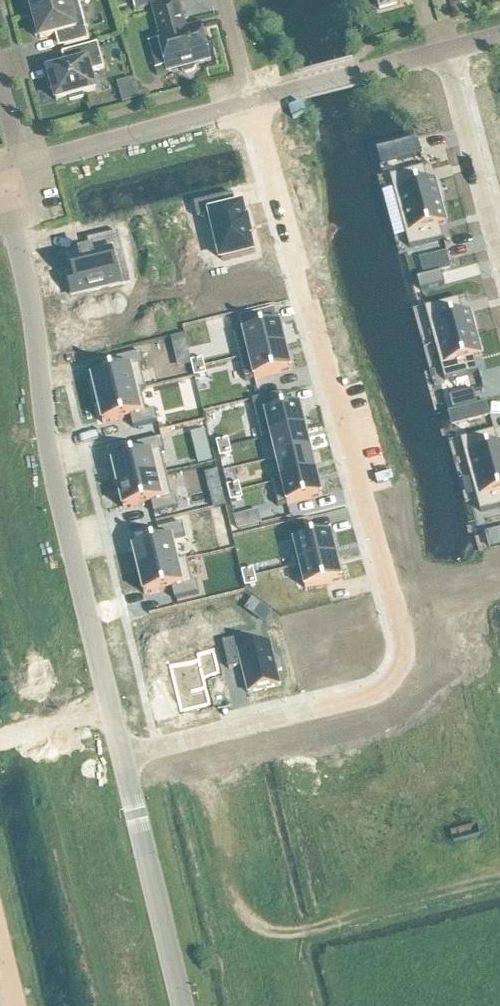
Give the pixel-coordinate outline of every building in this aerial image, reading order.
[(80,6),(78,0),(25,0),(28,11),(32,10),(34,18),(80,6)] [(160,5),(158,0),(132,0),(135,12),(160,5)] [(379,12),(403,6),(402,2),(411,0),(376,0),(379,12)] [(178,1),(152,8),(160,39),(158,40),(159,42),(148,44),(156,72),(166,69),(167,74),(181,70),(182,74),(186,76),(194,74),(196,70),(195,66),(210,62),(201,28),(187,32),(178,1)] [(80,6),(34,18),(36,25),(32,26),(36,40),(40,39),(40,41),(61,36),(65,49),(90,43),(80,6)] [(95,93),(91,75),(104,71),(98,46),(67,55),(71,68),(49,74),(50,78),(46,79),(50,93),(53,92),(56,103),(69,100),(70,103),(84,100),(83,96),(95,93)] [(293,121),(306,118),(303,106),(290,110),(293,121)] [(378,152),(382,168),(421,158),(417,142),(378,152)] [(428,185),(424,170),(390,179),(400,215),(441,204),(435,183),(428,185)] [(246,225),(242,210),(237,211),(233,197),(194,207),(198,221),(211,218),(222,262),(253,254),(249,240),(251,239),(247,224),(246,225)] [(441,204),(400,215),(410,251),(444,242),(440,227),(447,225),(441,204)] [(119,236),(88,243),(91,257),(81,259),(82,263),(70,266),(73,277),(67,279),(72,298),(106,290),(121,286),(120,280),(114,257),(122,255),(118,238),(120,237),(119,236)] [(446,252),(435,255),(439,272),(451,269),(446,252)] [(421,293),(445,287),(442,275),(418,281),(421,293)] [(425,311),(435,347),(476,336),(471,315),(463,317),(459,302),(425,311)] [(260,314),(240,319),(243,335),(264,330),(260,314)] [(286,349),(281,326),(264,330),(243,335),(234,337),(240,360),(286,349)] [(476,336),(435,347),(445,383),(479,374),(475,359),(482,357),(476,336)] [(292,372),(286,349),(240,360),(245,383),(292,372)] [(98,403),(141,392),(142,393),(146,392),(141,369),(144,368),(142,355),(117,361),(120,373),(92,380),(98,403)] [(193,372),(205,369),(203,360),(191,363),(193,372)] [(195,380),(207,377),(205,369),(193,372),(195,380)] [(155,412),(147,414),(142,393),(141,392),(98,403),(103,426),(131,419),(134,431),(158,425),(155,412)] [(474,394),(450,400),(453,413),(477,406),(474,394)] [(253,403),(257,418),(262,442),(272,440),(306,431),(300,408),(288,411),(284,395),(253,403)] [(487,404),(464,410),(468,424),(491,418),(487,404)] [(311,453),(306,431),(272,440),(277,461),(311,453)] [(499,471),(499,448),(495,433),(461,442),(471,479),(499,471)] [(206,435),(191,439),(194,450),(209,446),(206,435)] [(113,465),(118,488),(167,477),(161,454),(165,453),(162,441),(138,447),(141,458),(113,465)] [(230,449),(228,441),(217,444),(219,452),(230,449)] [(232,457),(230,449),(219,452),(220,459),(232,457)] [(316,474),(311,453),(277,461),(282,483),(316,474)] [(471,479),(481,515),(499,510),(499,471),(471,479)] [(322,498),(316,474),(282,483),(273,485),(278,508),(322,498)] [(152,505),(154,516),(179,510),(176,498),(172,499),(167,477),(118,488),(124,511),(152,505)] [(239,485),(227,488),(229,496),(241,493),(239,485)] [(241,493),(229,496),(231,504),(243,501),(241,493)] [(224,499),(211,502),(214,513),(227,510),(224,499)] [(133,551),(139,573),(178,564),(173,542),(186,539),(183,526),(158,532),(161,544),(133,551)] [(337,559),(332,536),(295,545),(300,568),(337,559)] [(342,582),(337,559),(300,568),(305,591),(342,582)] [(193,585),(187,561),(178,564),(139,573),(145,597),(172,590),(175,602),(200,596),(197,584),(193,585)] [(253,571),(242,574),(244,582),(255,579),(253,571)] [(255,579),(244,582),(245,589),(257,586),(255,579)] [(264,608),(257,618),(266,624),(273,614),(264,608)] [(222,644),(229,671),(242,668),(249,696),(280,688),(277,674),(282,672),(279,658),(274,660),(270,645),(251,650),(248,638),(222,644)] [(197,659),(169,666),(180,712),(210,705),(203,678),(219,674),(213,650),(197,654),(197,659)]
